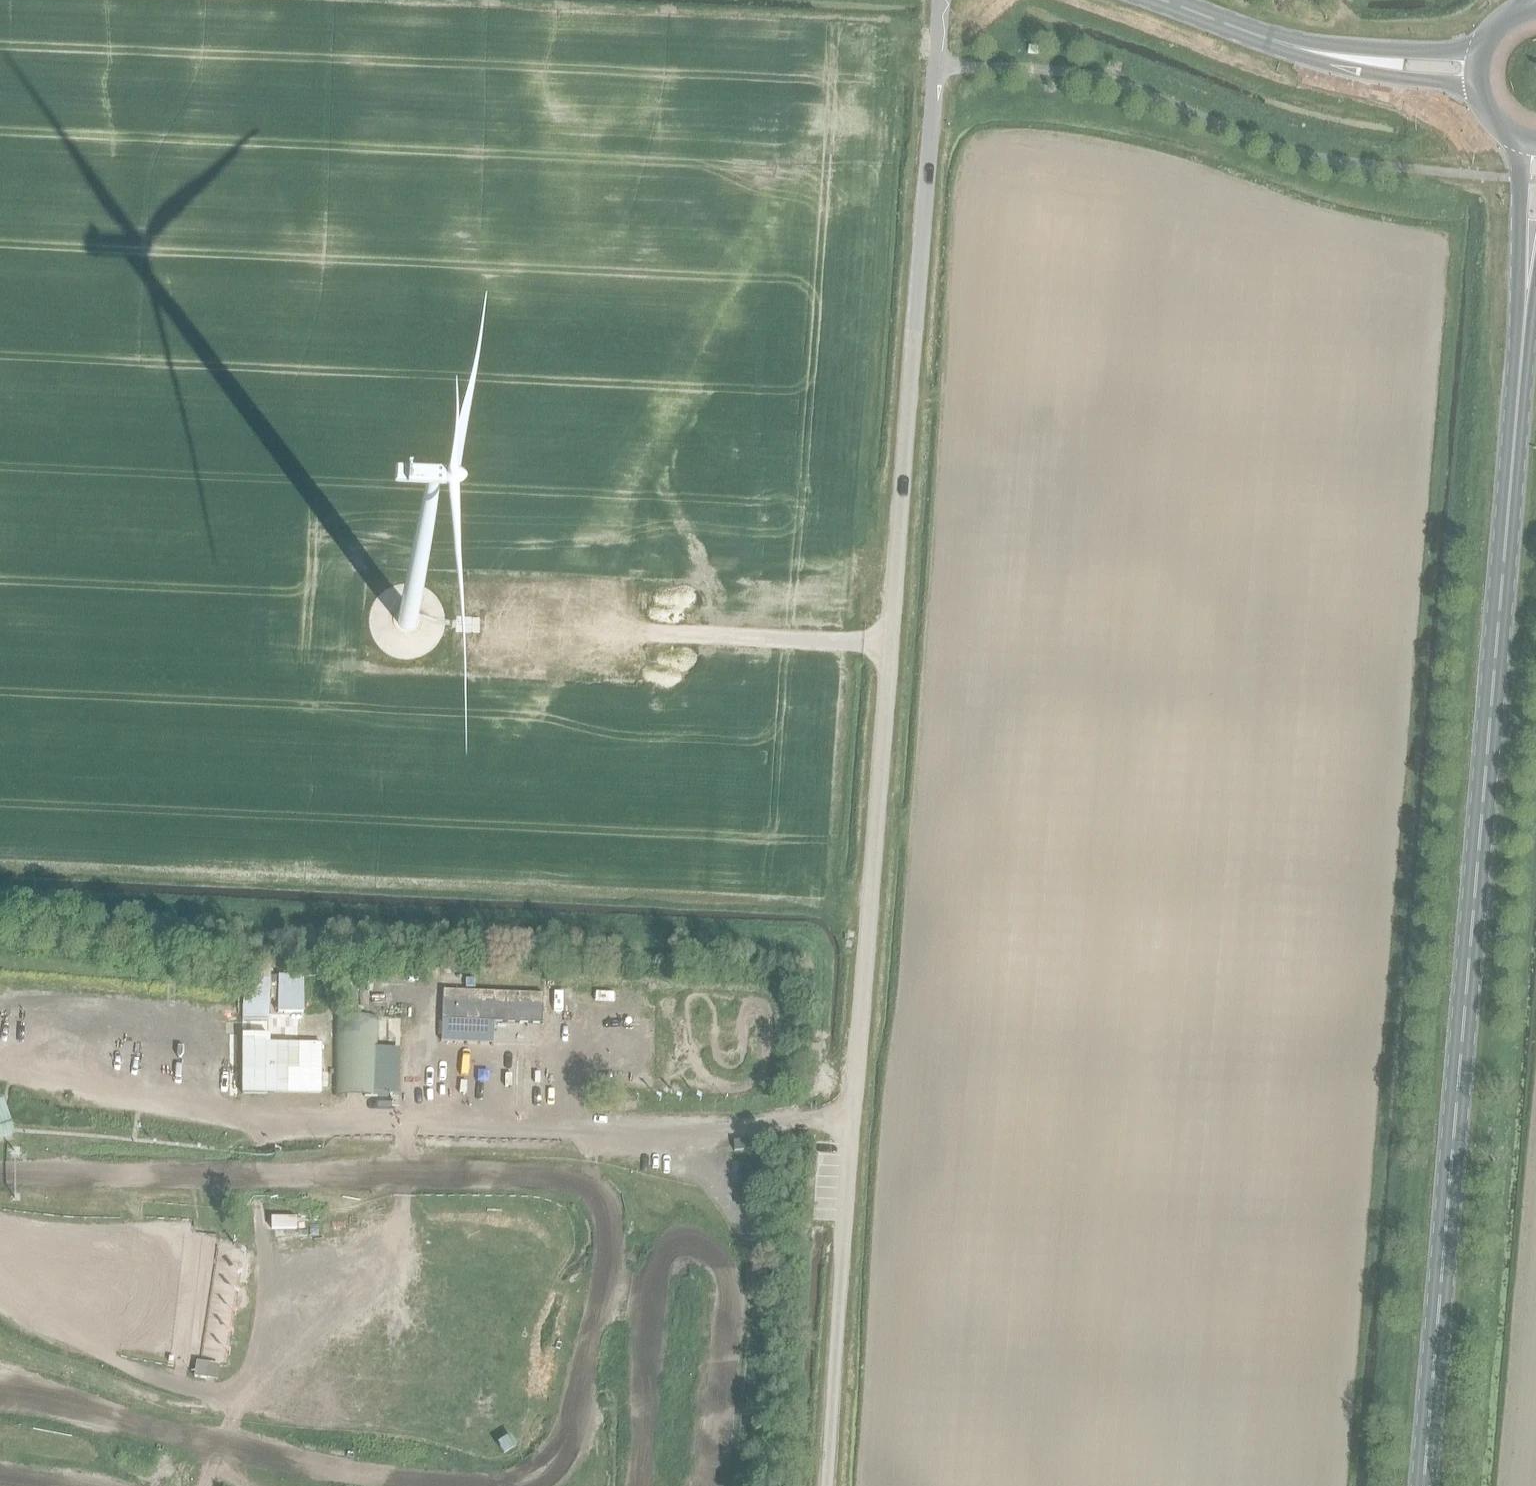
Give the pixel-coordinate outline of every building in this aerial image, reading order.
[(397,617),(396,621),(397,625),(399,629),(402,631),(406,632),(410,631),(414,629),(416,626),(417,622),(416,618),(414,615),(411,612),(407,611),(403,612),(400,614),(397,617)] [(494,677),(515,662),(509,654),(488,669),(494,677)] [(269,965),(244,965),(243,1019),(269,1020),(269,965)] [(304,1013),(303,975),(278,975),(279,1013),(304,1013)] [(443,991),(442,1020),(541,1024),(542,995),(443,991)] [(377,1017),(334,1016),(333,1095),(392,1095),(393,1049),(376,1049),(377,1017)] [(268,1034),(242,1034),(242,1093),(320,1093),(320,1045),(268,1045),(268,1034)] [(297,1230),(297,1217),(270,1217),(271,1231),(297,1230)] [(209,1364),(196,1362),(194,1376),(207,1378),(209,1364)]
